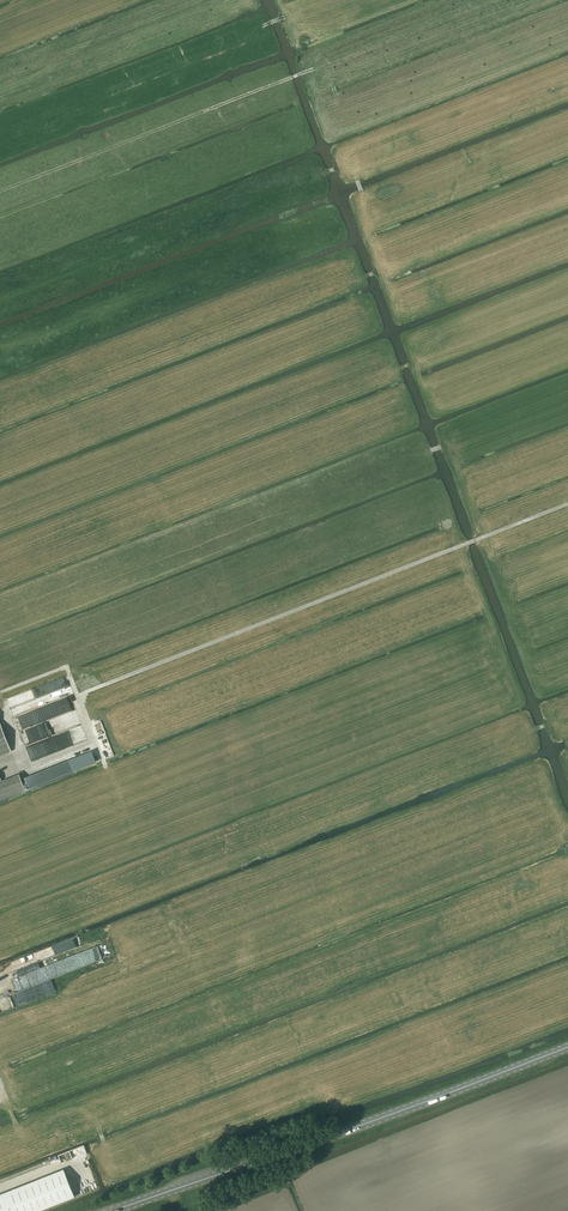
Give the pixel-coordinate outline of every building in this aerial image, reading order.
[(11,751),(0,723),(0,755),(11,751)] [(53,767),(25,778),(29,788),(74,770),(69,760),(53,767)] [(26,790),(20,774),(2,781),(0,777),(0,800),(26,790)] [(0,1194),(0,1210),(38,1210),(75,1196),(64,1169),(27,1183),(28,1186),(22,1189),(21,1186),(0,1194)]
